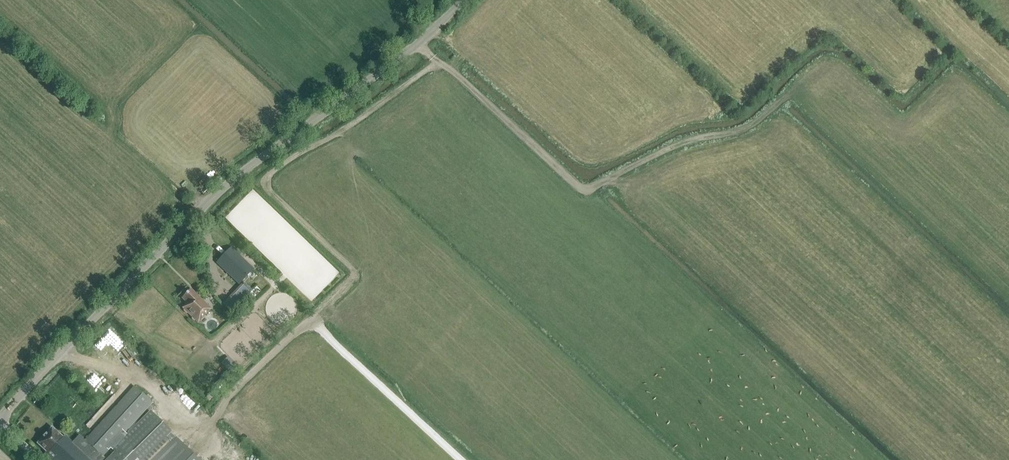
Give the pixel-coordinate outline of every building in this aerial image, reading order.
[(231,249),(217,264),(234,280),(248,265),(231,249)] [(241,285),(236,290),(248,301),(251,297),(249,295),(250,293),(241,285)] [(212,309),(191,289),(183,298),(188,303),(184,308),(199,322),(212,309)] [(115,348),(124,338),(115,330),(105,340),(115,348)] [(221,364),(233,377),(237,373),(225,360),(221,364)] [(107,417),(85,440),(79,434),(73,441),(66,434),(63,438),(51,427),(36,444),(45,452),(43,454),(49,459),(102,459),(104,457),(101,454),(135,417),(151,401),(135,386),(107,417)] [(183,407),(191,400),(183,391),(175,398),(183,407)] [(161,423),(154,416),(109,459),(198,459),(161,423)] [(75,425),(71,422),(65,429),(69,432),(75,425)]
